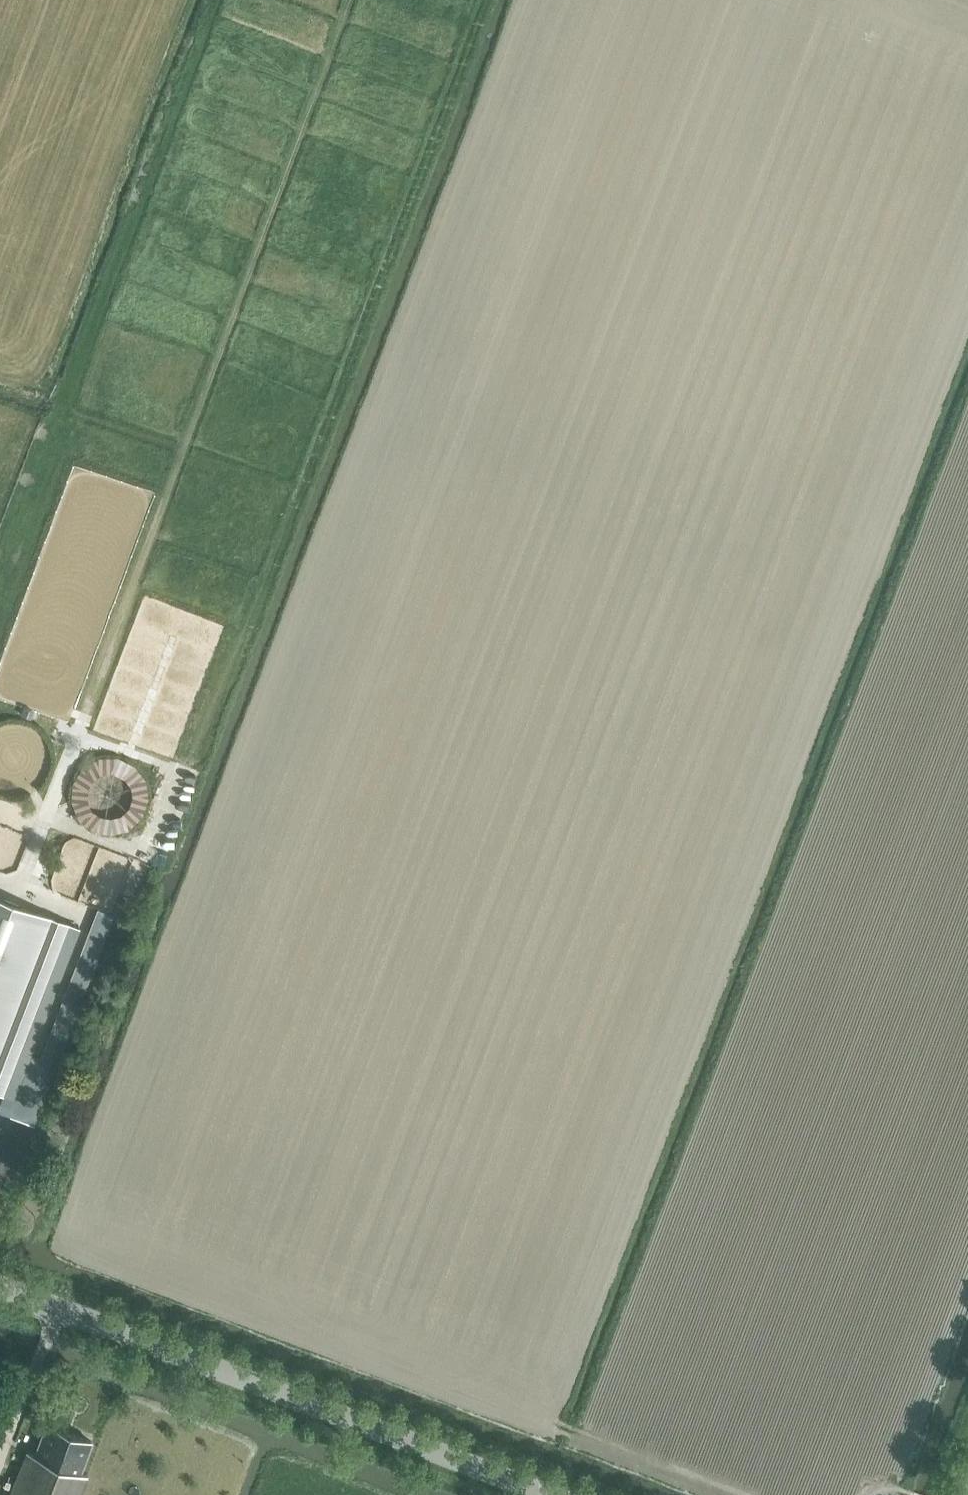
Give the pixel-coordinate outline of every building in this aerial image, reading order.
[(1,791),(12,794),(24,794),(36,789),(45,782),(52,771),(54,759),(54,748),(50,738),(43,729),(33,722),(23,719),(11,719),(0,722),(0,791),(1,791)] [(83,819),(93,826),(105,829),(117,828),(129,824),(138,816),(144,806),(147,794),(147,783),(142,772),(135,763),(126,757),(115,753),(104,753),(92,757),(82,764),(75,774),(72,785),(72,798),(76,809),(83,819)] [(117,904),(134,856),(76,835),(59,883),(69,887),(76,867),(92,873),(85,893),(117,904)] [(0,891),(0,1083),(64,916),(0,891)] [(89,1474),(82,1472),(93,1442),(50,1425),(39,1454),(30,1451),(14,1494),(82,1494),(89,1474)]
